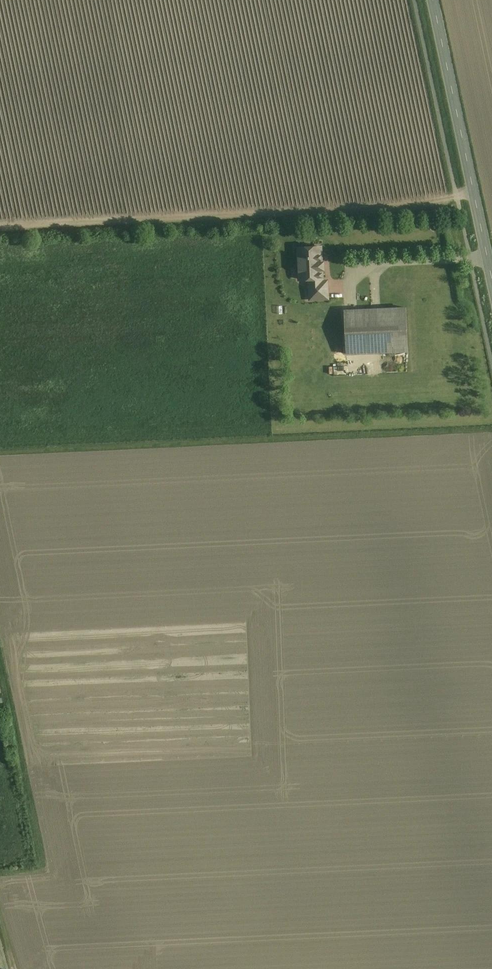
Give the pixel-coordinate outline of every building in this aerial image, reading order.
[(300,280),(309,279),(322,278),(322,270),(324,270),(324,268),(323,268),(323,263),(324,263),(324,262),(322,262),(321,247),(299,248),(299,268),(302,270),(302,278),(300,278),(300,280)] [(323,281),(322,278),(309,279),(310,300),(329,299),(328,280),(323,281)] [(407,350),(407,307),(345,310),(346,354),(407,350)]
